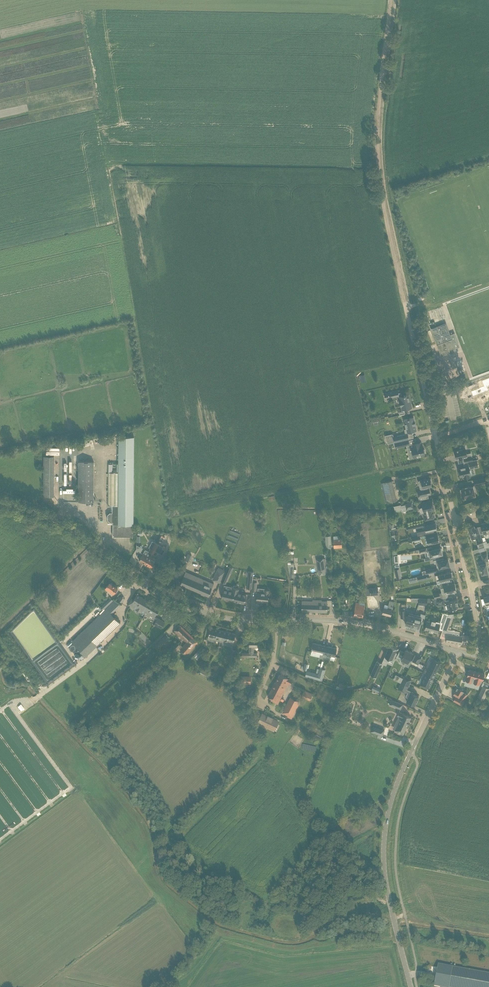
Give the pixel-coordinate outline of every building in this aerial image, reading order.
[(448,332),(444,323),(431,328),(441,355),(449,352),(450,355),(456,352),(449,331),(448,332)] [(458,361),(463,376),(471,374),(468,364),(461,366),(460,363),(464,362),(463,359),(458,361)] [(471,391),(473,396),(488,390),(487,387),(488,386),(488,385),(488,378),(482,380),(484,386),(479,387),(479,388),(471,391)] [(400,396),(403,409),(410,408),(409,402),(410,402),(409,394),(402,396),(401,392),(398,393),(397,390),(388,392),(389,398),(398,396),(398,397),(400,396)] [(418,429),(415,416),(406,419),(409,431),(418,429)] [(411,438),(409,432),(399,435),(400,441),(411,438)] [(113,536),(133,536),(133,436),(119,436),(118,505),(112,505),(112,513),(110,513),(108,515),(108,519),(110,521),(113,521),(113,536)] [(423,449),(423,445),(421,446),(420,442),(412,444),(413,448),(411,448),(413,458),(422,456),(422,455),(425,454),(424,453),(425,452),(424,449),(423,449)] [(460,457),(460,458),(463,457),(464,456),(464,458),(465,462),(469,461),(472,460),(472,456),(467,457),(465,446),(460,447),(460,448),(458,449),(458,448),(456,449),(457,449),(454,450),(453,451),(454,454),(455,454),(456,458),(460,457)] [(44,456),(45,496),(54,495),(53,456),(44,456)] [(472,460),(469,461),(470,465),(468,466),(468,467),(465,468),(465,467),(461,467),(461,469),(459,469),(460,476),(463,476),(464,478),(470,477),(469,474),(470,474),(469,469),(478,467),(476,459),(473,460),(472,460)] [(93,501),(94,461),(78,461),(78,501),(93,501)] [(430,478),(426,479),(421,480),(422,485),(421,485),(420,486),(420,489),(421,489),(423,489),(423,490),(417,492),(418,497),(419,497),(419,500),(423,499),(422,496),(430,494),(429,489),(427,489),(427,487),(431,486),(430,483),(431,483),(431,482),(431,479),(430,479),(430,478)] [(383,483),(387,502),(397,500),(392,480),(383,483)] [(471,496),(475,495),(473,486),(469,487),(469,486),(464,487),(465,488),(461,488),(460,488),(461,489),(461,490),(460,490),(461,493),(462,493),(462,497),(462,498),(463,498),(463,497),(466,497),(471,496)] [(420,511),(420,512),(421,512),(422,512),(424,512),(425,515),(424,515),(425,520),(433,519),(432,513),(431,514),(430,511),(434,510),(432,500),(421,503),(422,507),(421,508),(420,508),(420,509),(420,510),(419,510),(420,511)] [(401,510),(402,511),(406,510),(406,509),(413,508),(412,502),(406,503),(406,504),(400,506),(401,510)] [(435,523),(424,525),(425,530),(417,532),(418,536),(417,536),(419,536),(434,532),(433,529),(436,529),(436,527),(437,527),(436,525),(435,525),(435,523)] [(481,538),(479,530),(478,527),(475,528),(474,525),(473,525),(471,525),(470,526),(469,527),(468,527),(471,537),(474,536),(476,540),(481,538)] [(439,541),(438,535),(426,537),(428,544),(432,543),(432,544),(435,543),(435,542),(439,541)] [(334,539),(334,547),(342,547),(341,539),(334,539)] [(139,560),(145,564),(149,558),(150,556),(157,543),(152,540),(149,547),(150,548),(148,551),(145,549),(139,560)] [(149,558),(145,564),(151,567),(156,559),(153,558),(155,555),(153,554),(155,551),(162,554),(165,550),(162,548),(163,546),(157,543),(150,556),(149,558)] [(442,554),(442,552),(441,549),(440,547),(429,550),(430,555),(427,555),(428,557),(424,558),(424,561),(439,557),(438,554),(442,554)] [(187,550),(183,560),(188,563),(193,553),(187,550)] [(488,565),(488,564),(487,554),(482,555),(483,563),(480,564),(480,565),(479,565),(479,568),(480,568),(481,574),(488,573),(486,567),(487,567),(487,566),(488,565)] [(316,559),(319,575),(326,574),(323,558),(316,559)] [(449,565),(448,559),(444,559),(443,558),(433,560),(434,563),(436,563),(437,568),(449,565)] [(227,567),(223,577),(227,579),(229,574),(230,574),(232,570),(227,567)] [(218,568),(215,574),(222,577),(225,571),(218,568)] [(451,572),(451,571),(438,574),(440,583),(450,581),(449,578),(452,577),(452,576),(452,572),(451,572)] [(180,584),(208,596),(213,584),(185,572),(180,584)] [(447,585),(446,581),(439,583),(440,588),(444,587),(446,593),(456,591),(454,583),(447,585)] [(108,591),(113,594),(118,588),(109,582),(106,587),(109,589),(108,591)] [(221,598),(233,601),(235,588),(232,587),(231,591),(223,589),(221,598)] [(370,588),(371,595),(378,594),(378,587),(370,588)] [(235,588),(233,601),(244,603),(246,594),(238,592),(239,588),(235,588)] [(268,602),(269,590),(264,590),(264,593),(257,592),(256,601),(268,602)] [(147,611),(152,603),(137,594),(134,599),(132,598),(128,604),(134,607),(136,604),(147,610),(147,611)] [(103,605),(106,607),(113,600),(110,598),(103,605)] [(445,602),(444,598),(442,598),(436,598),(436,605),(447,605),(448,609),(449,609),(449,610),(451,609),(458,607),(457,603),(458,602),(457,599),(446,602),(445,602)] [(302,601),(301,611),(327,612),(327,601),(321,601),(321,600),(312,600),(312,601),(302,601)] [(383,608),(382,613),(390,615),(392,610),(392,606),(394,601),(389,600),(387,608),(383,607),(383,608)] [(363,612),(364,605),(359,604),(359,603),(355,602),(355,603),(354,611),(353,616),(362,617),(363,612)] [(157,612),(160,607),(152,603),(147,611),(147,610),(145,614),(148,616),(150,614),(154,617),(157,612)] [(75,644),(86,656),(120,623),(109,611),(75,644)] [(411,627),(415,615),(413,615),(413,614),(409,613),(409,614),(408,614),(405,624),(407,625),(407,626),(411,627)] [(418,628),(421,617),(420,617),(420,616),(417,615),(417,616),(415,615),(411,627),(416,629),(416,627),(418,628)] [(448,615),(444,625),(443,629),(447,631),(452,617),(448,615)] [(154,624),(161,628),(165,622),(158,618),(154,624)] [(427,620),(424,629),(429,630),(429,631),(433,632),(438,633),(440,624),(435,623),(436,621),(432,620),(431,621),(427,620)] [(174,631),(186,642),(187,642),(192,637),(180,625),(174,631)] [(215,637),(221,639),(223,630),(210,627),(207,639),(214,641),(215,637)] [(223,630),(221,639),(227,640),(226,644),(232,646),(234,638),(235,633),(223,630)] [(447,633),(446,641),(461,644),(462,636),(447,633)] [(158,642),(162,646),(170,638),(166,634),(158,642)] [(187,642),(186,642),(180,648),(186,654),(197,642),(192,637),(187,642)] [(241,656),(257,657),(257,653),(253,653),(254,647),(257,647),(257,639),(249,639),(249,652),(242,652),(241,656)] [(167,650),(171,654),(181,644),(177,640),(167,650)] [(320,658),(322,658),(324,652),(323,652),(325,645),(313,643),(311,651),(316,652),(321,653),(320,658)] [(322,658),(330,660),(331,656),(334,657),(335,653),(336,648),(325,645),(323,652),(324,652),(322,658)] [(389,645),(383,659),(386,661),(388,657),(393,660),(397,653),(395,652),(396,648),(395,647),(391,645),(391,646),(389,645)] [(406,649),(401,659),(406,661),(404,665),(408,667),(412,660),(409,659),(413,652),(406,649)] [(436,671),(440,663),(433,659),(431,663),(428,662),(426,666),(436,671)] [(377,661),(370,675),(376,677),(382,663),(377,661)] [(436,671),(426,666),(423,672),(433,677),(436,671)] [(318,673),(317,679),(322,680),(325,669),(320,668),(318,673)] [(469,669),(466,680),(473,682),(473,683),(475,678),(474,678),(476,671),(469,669)] [(305,676),(317,679),(318,673),(306,670),(305,676)] [(475,678),(473,683),(479,684),(479,683),(481,683),(481,682),(482,680),(482,681),(484,673),(476,671),(474,678),(475,678)] [(433,677),(423,672),(421,678),(423,679),(420,684),(428,688),(433,677)] [(280,674),(275,682),(267,696),(271,698),(271,700),(275,702),(277,698),(279,700),(282,694),(280,692),(286,681),(290,684),(292,680),(287,678),(288,678),(280,674)] [(241,683),(250,683),(251,675),(241,675),(241,683)] [(401,682),(401,683),(408,686),(411,679),(404,676),(403,678),(401,682)] [(415,706),(418,698),(418,696),(414,694),(414,693),(407,689),(408,686),(401,683),(398,689),(405,692),(407,693),(405,696),(408,698),(406,702),(415,706)] [(483,685),(477,696),(483,699),(488,688),(483,685)] [(459,698),(464,692),(457,688),(453,694),(455,696),(459,698)] [(303,697),(309,700),(312,694),(306,691),(303,697)] [(464,701),(463,700),(467,694),(464,692),(459,698),(455,696),(453,700),(462,705),(464,701)] [(296,699),(292,709),(296,711),(292,717),(296,719),(304,703),(299,700),(296,699)] [(389,704),(400,709),(402,704),(391,700),(389,704)] [(398,716),(400,718),(394,730),(398,732),(403,734),(411,717),(399,711),(397,716),(398,716)] [(269,727),(274,729),(279,720),(263,713),(260,721),(270,726),(269,727)] [(370,731),(382,735),(384,730),(372,725),(370,731)] [(438,964),(434,986),(488,986),(488,973),(438,964)]
